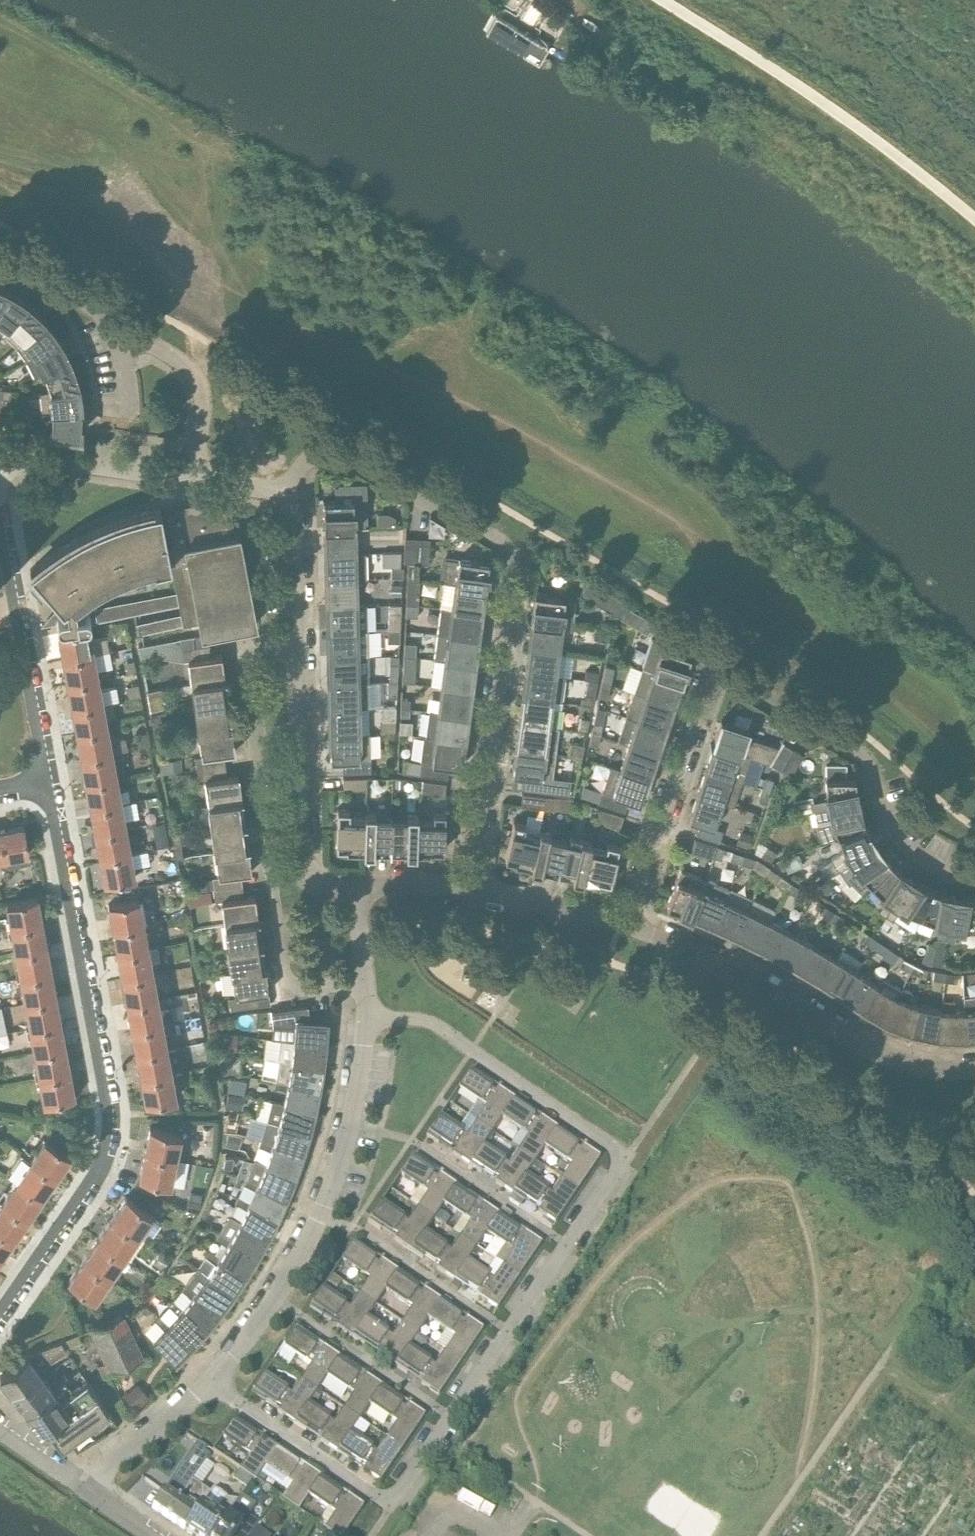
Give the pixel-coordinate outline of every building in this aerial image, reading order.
[(537,64),(551,44),(502,11),(500,13),(488,31),(537,64)] [(3,334),(27,304),(7,290),(0,303),(0,332),(3,334)] [(3,334),(16,346),(45,320),(27,304),(3,334)] [(35,355),(59,340),(45,320),(16,346),(26,360),(35,355)] [(44,372),(70,362),(59,340),(35,355),(35,356),(26,360),(34,376),(44,372)] [(49,391),(77,385),(70,362),(44,372),(49,391)] [(51,410),(80,409),(77,385),(49,391),(39,393),(41,410),(51,410)] [(2,397),(10,398),(11,390),(2,389),(2,397)] [(7,423),(10,398),(2,397),(0,397),(0,422),(7,423)] [(80,409),(51,410),(50,429),(79,434),(80,409)] [(354,527),(354,525),(367,525),(367,503),(354,503),(354,500),(324,501),(324,528),(325,528),(354,527)] [(208,633),(257,623),(239,533),(236,534),(229,502),(168,514),(174,545),(168,547),(171,564),(177,592),(94,607),(97,620),(179,605),(181,613),(136,622),(138,633),(200,621),(202,633),(202,634),(208,633)] [(115,581),(124,577),(137,572),(148,568),(155,567),(155,568),(171,564),(168,547),(160,507),(147,510),(132,514),(123,517),(112,521),(103,525),(92,529),(78,537),(71,540),(61,547),(53,552),(43,559),(30,569),(61,605),(54,611),(50,623),(56,621),(57,624),(60,626),(63,626),(85,622),(88,621),(90,619),(90,616),(90,614),(89,612),(86,610),(84,610),(77,611),(75,605),(85,598),(98,590),(115,581)] [(396,525),(396,517),(390,513),(378,513),(378,525),(396,525)] [(326,553),(355,553),(354,527),(325,528),(326,553)] [(417,563),(418,538),(405,537),(404,562),(417,563)] [(417,563),(430,563),(431,538),(418,538),(417,563)] [(327,580),(356,579),(365,579),(365,552),(355,553),(326,553),(327,580)] [(456,584),(485,588),(486,588),(490,561),(460,557),(456,584)] [(392,577),(403,577),(404,567),(392,566),(392,577)] [(405,606),(418,606),(419,579),(406,577),(405,606)] [(327,605),(356,605),(356,579),(327,580),(327,605)] [(453,609),(481,613),(485,588),(456,584),(453,609)] [(595,602),(616,615),(622,603),(601,591),(595,602)] [(532,620),(533,620),(562,623),(572,625),(575,604),(565,602),(565,597),(535,593),(532,620)] [(388,630),(400,630),(400,605),(389,603),(388,630)] [(638,627),(645,616),(622,603),(616,615),(638,627)] [(328,631),(357,630),(356,605),(327,605),(328,631)] [(405,617),(417,617),(418,606),(405,606),(405,617)] [(449,635),(478,639),(481,613),(453,609),(449,635)] [(530,646),(559,650),(562,623),(533,620),(530,646)] [(63,659),(107,651),(104,637),(92,639),(90,627),(58,633),(63,659)] [(329,656),(358,656),(357,630),(328,631),(329,656)] [(388,641),(399,641),(400,630),(388,630),(388,641)] [(208,633),(202,634),(202,633),(195,635),(196,646),(209,644),(209,640),(208,636),(208,633)] [(446,661),(475,664),(478,639),(449,635),(446,661)] [(619,738),(630,742),(663,639),(653,635),(643,666),(632,662),(624,687),(634,691),(619,738)] [(164,657),(161,640),(139,644),(142,660),(164,657)] [(404,642),(404,655),(415,656),(415,643),(404,642)] [(211,656),(209,644),(196,646),(180,649),(182,661),(188,660),(192,684),(226,679),(222,655),(211,656)] [(527,671),(555,675),(559,650),(530,646),(527,671)] [(654,671),(682,681),(691,655),(663,646),(654,671)] [(67,683),(99,677),(97,667),(109,665),(107,651),(63,659),(67,683)] [(389,663),(398,664),(398,655),(390,654),(389,663)] [(402,681),(414,682),(415,656),(404,655),(402,681)] [(329,683),(358,682),(358,656),(329,656),(329,683)] [(443,686),(471,690),(475,664),(446,661),(443,686)] [(603,680),(612,683),(615,668),(606,666),(603,680)] [(584,704),(592,705),(597,681),(595,680),(597,669),(590,668),(584,704)] [(523,697),(552,700),(555,675),(527,671),(523,697)] [(646,696),(673,705),(682,681),(654,671),(646,696)] [(72,707),(103,701),(99,677),(67,683),(72,707)] [(195,708),(229,703),(226,679),(192,684),(195,708)] [(600,697),(608,699),(612,683),(603,680),(600,697)] [(386,697),(396,697),(397,681),(386,681),(386,697)] [(330,708),(359,707),(368,707),(367,682),(358,682),(329,683),(330,708)] [(439,712),(468,716),(471,690),(443,686),(439,712)] [(148,691),(151,710),(167,708),(164,688),(148,691)] [(638,720),(665,729),(673,705),(646,696),(638,720)] [(520,722),(549,726),(552,700),(523,697),(520,722)] [(401,709),(410,710),(411,699),(402,699),(401,709)] [(77,734),(108,728),(103,701),(72,707),(77,734)] [(198,732),(232,727),(229,703),(195,708),(198,732)] [(331,734),(360,734),(359,707),(330,708),(331,734)] [(381,720),(395,720),(395,707),(382,707),(381,720)] [(411,721),(410,721),(410,710),(401,709),(400,731),(410,732),(411,721)] [(436,737),(465,741),(468,716),(439,712),(436,737)] [(579,729),(587,731),(590,719),(581,717),(579,729)] [(713,744),(740,753),(748,728),(722,719),(713,744)] [(592,731),(601,734),(603,722),(595,720),(592,731)] [(630,745),(657,754),(665,729),(638,720),(630,745)] [(517,748),(545,751),(549,726),(520,722),(517,748)] [(197,767),(226,763),(224,753),(236,752),(232,727),(198,732),(202,756),(195,757),(197,767)] [(81,758),(113,752),(126,750),(123,736),(110,739),(108,728),(77,734),(81,758)] [(590,744),(598,745),(601,734),(592,731),(590,744)] [(372,772),(371,759),(371,734),(360,734),(331,734),(331,761),(343,760),(344,773),(372,772)] [(449,766),(450,766),(461,767),(465,741),(436,737),(433,763),(404,759),(402,772),(448,778),(449,766)] [(568,756),(581,759),(583,745),(571,742),(568,756)] [(771,763),(781,769),(793,748),(783,743),(771,763)] [(706,769),(732,778),(740,753),(713,744),(706,769)] [(621,769),(649,778),(657,754),(630,745),(621,769)] [(545,751),(517,748),(513,774),(525,776),(524,788),(551,791),(556,753),(545,751)] [(781,769),(792,776),(804,755),(793,748),(781,769)] [(86,784),(118,778),(113,752),(81,758),(86,784)] [(208,804),(242,799),(239,775),(228,776),(226,763),(197,767),(199,781),(205,780),(208,804)] [(649,778),(621,769),(613,793),(603,790),(599,802),(625,811),(629,799),(641,803),(649,778)] [(698,794),(723,802),(732,778),(706,769),(698,794)] [(344,790),(368,789),(368,777),(344,777),(344,790)] [(763,788),(771,791),(775,779),(766,777),(763,788)] [(814,811),(856,801),(856,777),(826,778),(827,793),(826,794),(827,799),(813,803),(814,811)] [(91,809),(122,803),(118,778),(86,784),(91,809)] [(422,792),(446,795),(447,783),(423,780),(422,792)] [(759,800),(767,802),(771,791),(763,788),(759,800)] [(521,805),(545,808),(547,796),(523,793),(521,805)] [(723,802),(698,794),(690,819),(701,823),(697,834),(720,842),(724,830),(715,827),(723,802)] [(212,828),(246,823),(242,799),(208,804),(212,828)] [(839,836),(866,824),(857,803),(859,802),(859,801),(856,801),(814,811),(816,819),(831,816),(832,822),(833,822),(839,836)] [(96,834),(127,828),(122,803),(91,809),(96,834)] [(337,847),(364,847),(365,815),(350,815),(350,808),(338,808),(337,847)] [(597,820),(620,827),(624,816),(601,808),(597,820)] [(418,817),(417,849),(444,850),(446,811),(434,811),(434,817),(418,817)] [(364,852),(390,852),(392,812),(365,812),(365,815),(364,847),(364,852)] [(417,849),(418,817),(418,813),(392,812),(390,852),(417,853),(417,849)] [(506,858),(532,864),(539,832),(524,829),(526,823),(514,820),(506,858)] [(215,852),(249,847),(246,823),(212,828),(215,852)] [(839,869),(840,870),(878,845),(877,844),(875,846),(866,824),(839,836),(844,849),(844,850),(847,855),(826,869),(830,874),(839,869)] [(0,830),(5,857),(29,852),(24,826),(0,830)] [(100,859),(132,853),(127,828),(96,834),(100,859)] [(531,868),(556,874),(566,835),(540,829),(539,832),(532,864),(531,868)] [(177,857),(183,856),(180,832),(173,833),(177,857)] [(584,876),(591,844),(592,841),(566,835),(556,874),(583,880),(584,876)] [(692,850),(714,858),(718,846),(695,838),(692,850)] [(591,844),(584,876),(611,882),(619,844),(608,841),(606,848),(591,844)] [(861,874),(872,884),(892,863),(876,847),(878,845),(840,870),(845,878),(857,869),(860,874),(861,874)] [(214,891),(243,887),(241,873),(252,872),(249,847),(215,852),(218,876),(212,877),(214,891)] [(730,859),(742,863),(745,854),(733,851),(730,859)] [(105,883),(136,878),(132,853),(100,859),(105,883)] [(765,875),(770,868),(756,858),(745,854),(742,863),(753,866),(765,875)] [(879,911),(886,916),(911,877),(909,879),(892,863),(872,884),(883,895),(882,895),(887,899),(879,911)] [(787,889),(792,882),(770,868),(765,875),(777,883),(787,889)] [(902,908),(921,916),(931,888),(910,880),(912,878),(911,877),(886,916),(894,920),(902,908)] [(199,891),(211,890),(210,879),(198,880),(199,891)] [(692,918),(693,916),(703,889),(678,879),(667,905),(691,915),(690,918),(692,918)] [(787,889),(797,896),(802,889),(792,882),(787,889)] [(225,924),(259,920),(256,895),(245,897),(243,887),(214,891),(215,901),(222,900),(225,924)] [(938,938),(947,940),(954,897),(931,888),(921,916),(918,924),(932,929),(935,922),(941,924),(938,938)] [(693,916),(715,925),(725,899),(703,889),(693,916)] [(954,897),(947,940),(955,941),(958,927),(964,928),(964,927),(974,927),(974,897),(955,897),(955,895),(954,895),(954,897)] [(11,927),(42,921),(37,896),(6,902),(11,927)] [(113,929),(144,923),(139,898),(108,903),(113,929)] [(715,925),(737,935),(748,910),(725,899),(715,925)] [(820,911),(830,918),(835,911),(825,904),(820,911)] [(737,935),(758,946),(771,921),(748,910),(737,935)] [(830,918),(841,925),(845,918),(835,911),(830,918)] [(228,948),(262,944),(259,920),(225,924),(228,948)] [(15,952),(47,946),(42,921),(11,927),(15,952)] [(758,946),(780,957),(793,933),(771,921),(758,946)] [(118,953),(148,947),(160,945),(159,940),(147,942),(144,923),(113,929),(118,953)] [(780,957),(801,969),(815,945),(793,933),(780,957)] [(874,947),(879,940),(868,933),(864,940),(874,947)] [(874,947),(884,954),(889,946),(879,940),(874,947)] [(232,972),(265,968),(262,944),(228,948),(232,972)] [(801,969),(822,982),(837,958),(815,945),(801,969)] [(19,975),(51,970),(47,946),(15,952),(19,975)] [(122,979),(153,973),(148,947),(118,953),(122,979)] [(843,995),(858,971),(864,962),(843,948),(837,958),(822,982),(843,995)] [(900,965),(911,970),(915,963),(904,957),(900,965)] [(911,970),(922,976),(926,968),(915,963),(911,970)] [(230,1009),(259,1005),(257,994),(269,992),(265,968),(232,972),(235,996),(229,997),(230,1009)] [(24,1002),(56,996),(51,970),(19,975),(24,1002)] [(934,979),(946,980),(947,972),(935,970),(934,979)] [(843,995),(863,1009),(878,984),(858,971),(843,995)] [(958,982),(964,982),(963,973),(959,973),(947,972),(946,980),(958,982)] [(127,1003),(158,997),(153,973),(122,979),(127,1003)] [(863,1009),(887,1022),(899,997),(904,986),(885,974),(878,984),(863,1009)] [(29,1027),(61,1021),(56,996),(24,1002),(29,1027)] [(132,1028),(162,1023),(158,997),(127,1003),(132,1028)] [(887,1022),(912,1032),(920,1005),(899,997),(887,1022)] [(939,1037),(967,1038),(965,1010),(954,1010),(954,1000),(943,1000),(942,1009),(939,1037)] [(294,1041),(326,1045),(327,1022),(310,1021),(308,1005),(271,1010),(273,1026),(274,1025),(295,1027),(294,1041)] [(912,1032),(939,1037),(942,1009),(920,1005),(912,1032)] [(974,1037),(974,1009),(965,1010),(967,1038),(974,1037)] [(34,1052),(65,1046),(61,1021),(29,1027),(34,1052)] [(136,1054),(167,1048),(162,1023),(132,1028),(136,1054)] [(292,1062),(323,1067),(326,1045),(294,1041),(282,1040),(281,1046),(293,1048),(292,1062)] [(38,1077),(70,1072),(65,1046),(34,1052),(38,1077)] [(141,1078),(171,1072),(167,1048),(136,1054),(141,1078)] [(229,1071),(237,1074),(240,1055),(231,1053),(213,1055),(217,1074),(229,1071)] [(276,1081),(319,1089),(323,1067),(292,1062),(279,1060),(276,1081)] [(493,1132),(503,1118),(516,1099),(472,1070),(459,1088),(487,1107),(477,1121),(493,1132)] [(38,1077),(43,1102),(75,1096),(70,1072),(38,1077)] [(145,1104),(176,1098),(171,1072),(141,1078),(145,1104)] [(233,1077),(228,1103),(243,1106),(248,1079),(233,1077)] [(284,1103),(315,1109),(319,1089),(276,1081),(275,1087),(287,1090),(284,1103)] [(536,1161),(546,1147),(559,1128),(516,1099),(503,1118),(529,1136),(520,1150),(536,1161)] [(267,1120),(310,1129),(315,1109),(284,1103),(272,1100),(267,1120)] [(471,1165),(484,1147),(493,1132),(477,1121),(467,1135),(440,1117),(427,1136),(471,1165)] [(273,1143),(304,1151),(310,1129),(267,1120),(265,1126),(277,1130),(273,1143)] [(145,1152),(176,1159),(181,1133),(150,1127),(145,1152)] [(562,1179),(579,1190),(601,1157),(559,1128),(546,1147),(572,1165),(562,1179)] [(30,1160),(55,1178),(70,1156),(44,1138),(30,1160)] [(266,1163),(296,1175),(304,1151),(273,1143),(261,1139),(259,1146),(271,1150),(266,1163)] [(514,1194),(526,1176),(536,1161),(520,1150),(510,1164),(484,1147),(471,1165),(514,1194)] [(140,1178),(171,1184),(176,1159),(145,1152),(140,1178)] [(445,1204),(450,1197),(458,1186),(414,1156),(401,1174),(428,1193),(419,1207),(435,1218),(445,1204)] [(259,1182),(288,1195),(296,1175),(266,1163),(254,1159),(247,1178),(259,1182)] [(41,1199),(55,1178),(30,1160),(15,1181),(41,1199)] [(526,1176),(514,1194),(524,1201),(556,1223),(579,1190),(562,1179),(553,1193),(526,1176)] [(278,1215),(288,1195),(259,1182),(247,1178),(244,1184),(256,1189),(250,1202),(278,1215)] [(28,1218),(41,1199),(15,1181),(2,1200),(28,1218)] [(478,1247),(487,1233),(500,1214),(458,1186),(450,1197),(445,1204),(471,1222),(461,1236),(478,1247)] [(514,1194),(510,1200),(520,1207),(524,1201),(514,1194)] [(269,1235),(278,1215),(250,1202),(238,1196),(235,1203),(247,1208),(241,1220),(269,1235)] [(111,1218),(138,1236),(153,1215),(126,1197),(111,1218)] [(13,1240),(28,1218),(2,1200),(0,1203),(0,1231),(13,1240)] [(413,1252),(425,1233),(435,1218),(419,1207),(409,1221),(382,1203),(369,1222),(413,1252)] [(504,1209),(500,1214),(510,1221),(514,1215),(504,1209)] [(259,1253),(269,1235),(241,1220),(229,1214),(226,1220),(237,1227),(231,1239),(259,1253)] [(504,1265),(520,1276),(543,1243),(510,1221),(500,1214),(487,1233),(513,1251),(504,1265)] [(124,1257),(138,1236),(111,1218),(97,1239),(124,1257)] [(13,1240),(0,1231),(0,1259),(13,1240)] [(247,1273),(259,1253),(231,1239),(220,1232),(216,1238),(227,1245),(220,1257),(247,1273)] [(455,1281),(468,1262),(478,1247),(461,1236),(451,1250),(425,1233),(413,1252),(455,1281)] [(83,1259),(109,1278),(124,1257),(97,1239),(83,1259)] [(377,1304),(386,1290),(399,1271),(355,1242),(343,1260),(370,1279),(360,1293),(377,1304)] [(234,1292),(247,1273),(220,1257),(209,1250),(205,1255),(216,1263),(208,1274),(234,1292)] [(68,1281),(95,1299),(109,1278),(83,1259),(68,1281)] [(468,1262),(455,1281),(498,1309),(520,1276),(504,1265),(494,1279),(468,1262)] [(234,1292),(208,1274),(198,1267),(194,1272),(204,1280),(196,1291),(221,1310),(234,1292)] [(419,1333),(429,1319),(442,1300),(399,1271),(386,1290),(412,1308),(403,1322),(419,1333)] [(221,1310),(196,1291),(186,1283),(182,1288),(191,1297),(183,1307),(207,1328),(221,1310)] [(354,1338),(367,1319),(377,1304),(360,1293),(351,1307),(323,1289),(311,1308),(354,1338)] [(192,1345),(207,1328),(183,1307),(173,1299),(169,1304),(178,1313),(169,1323),(183,1336),(192,1345)] [(445,1351),(462,1362),(485,1329),(442,1300),(429,1319),(455,1337),(445,1351)] [(176,1361),(192,1345),(183,1336),(169,1323),(160,1314),(155,1319),(164,1328),(154,1339),(176,1361)] [(103,1376),(142,1358),(122,1315),(92,1328),(106,1360),(97,1364),(103,1376)] [(397,1367),(410,1348),(419,1333),(403,1322),(393,1336),(367,1319),(354,1338),(397,1367)] [(318,1391),(328,1376),(341,1357),(297,1328),(284,1347),(311,1365),(302,1379),(318,1391)] [(44,1375),(38,1368),(65,1350),(62,1341),(28,1354),(0,1375),(15,1396),(44,1375)] [(440,1396),(450,1380),(462,1362),(445,1351),(436,1365),(410,1348),(397,1367),(440,1396)] [(361,1420),(371,1405),(384,1386),(341,1357),(328,1376),(354,1394),(344,1408),(361,1420)] [(15,1396),(26,1410),(54,1389),(44,1375),(15,1396)] [(296,1424),(309,1405),(318,1391),(302,1379),(292,1394),(265,1375),(252,1394),(296,1424)] [(49,1429),(96,1394),(97,1393),(88,1379),(62,1399),(54,1389),(26,1410),(43,1433),(49,1429)] [(138,1406),(151,1395),(141,1383),(128,1394),(138,1406)] [(387,1437),(404,1448),(426,1415),(384,1386),(371,1405),(397,1423),(387,1437)] [(49,1429),(62,1447),(109,1412),(96,1394),(49,1429)] [(339,1453),(351,1434),(361,1420),(344,1408),(335,1423),(309,1405),(296,1424),(339,1453)] [(257,1482),(267,1467),(280,1448),(236,1418),(223,1437),(250,1456),(240,1470),(257,1482)] [(339,1453),(381,1482),(404,1448),(387,1437),(378,1451),(351,1434),(339,1453)] [(208,1459),(210,1455),(206,1453),(208,1449),(199,1443),(194,1450),(208,1459)] [(299,1510),(309,1496),(322,1477),(280,1448),(267,1467),(293,1484),(283,1499),(299,1510)] [(153,1509),(186,1530),(197,1516),(178,1503),(193,1480),(194,1479),(180,1470),(153,1509)] [(337,1535),(344,1535),(365,1506),(322,1477),(309,1496),(336,1513),(326,1528),(337,1535)] [(194,1535),(215,1535),(236,1506),(238,1502),(225,1499),(227,1496),(216,1489),(212,1493),(193,1480),(178,1503),(197,1516),(186,1530),(194,1535)] [(258,1527),(261,1522),(250,1515),(250,1516),(236,1506),(215,1535),(251,1535),(258,1527)] [(258,1527),(251,1535),(271,1535),(258,1527)]
